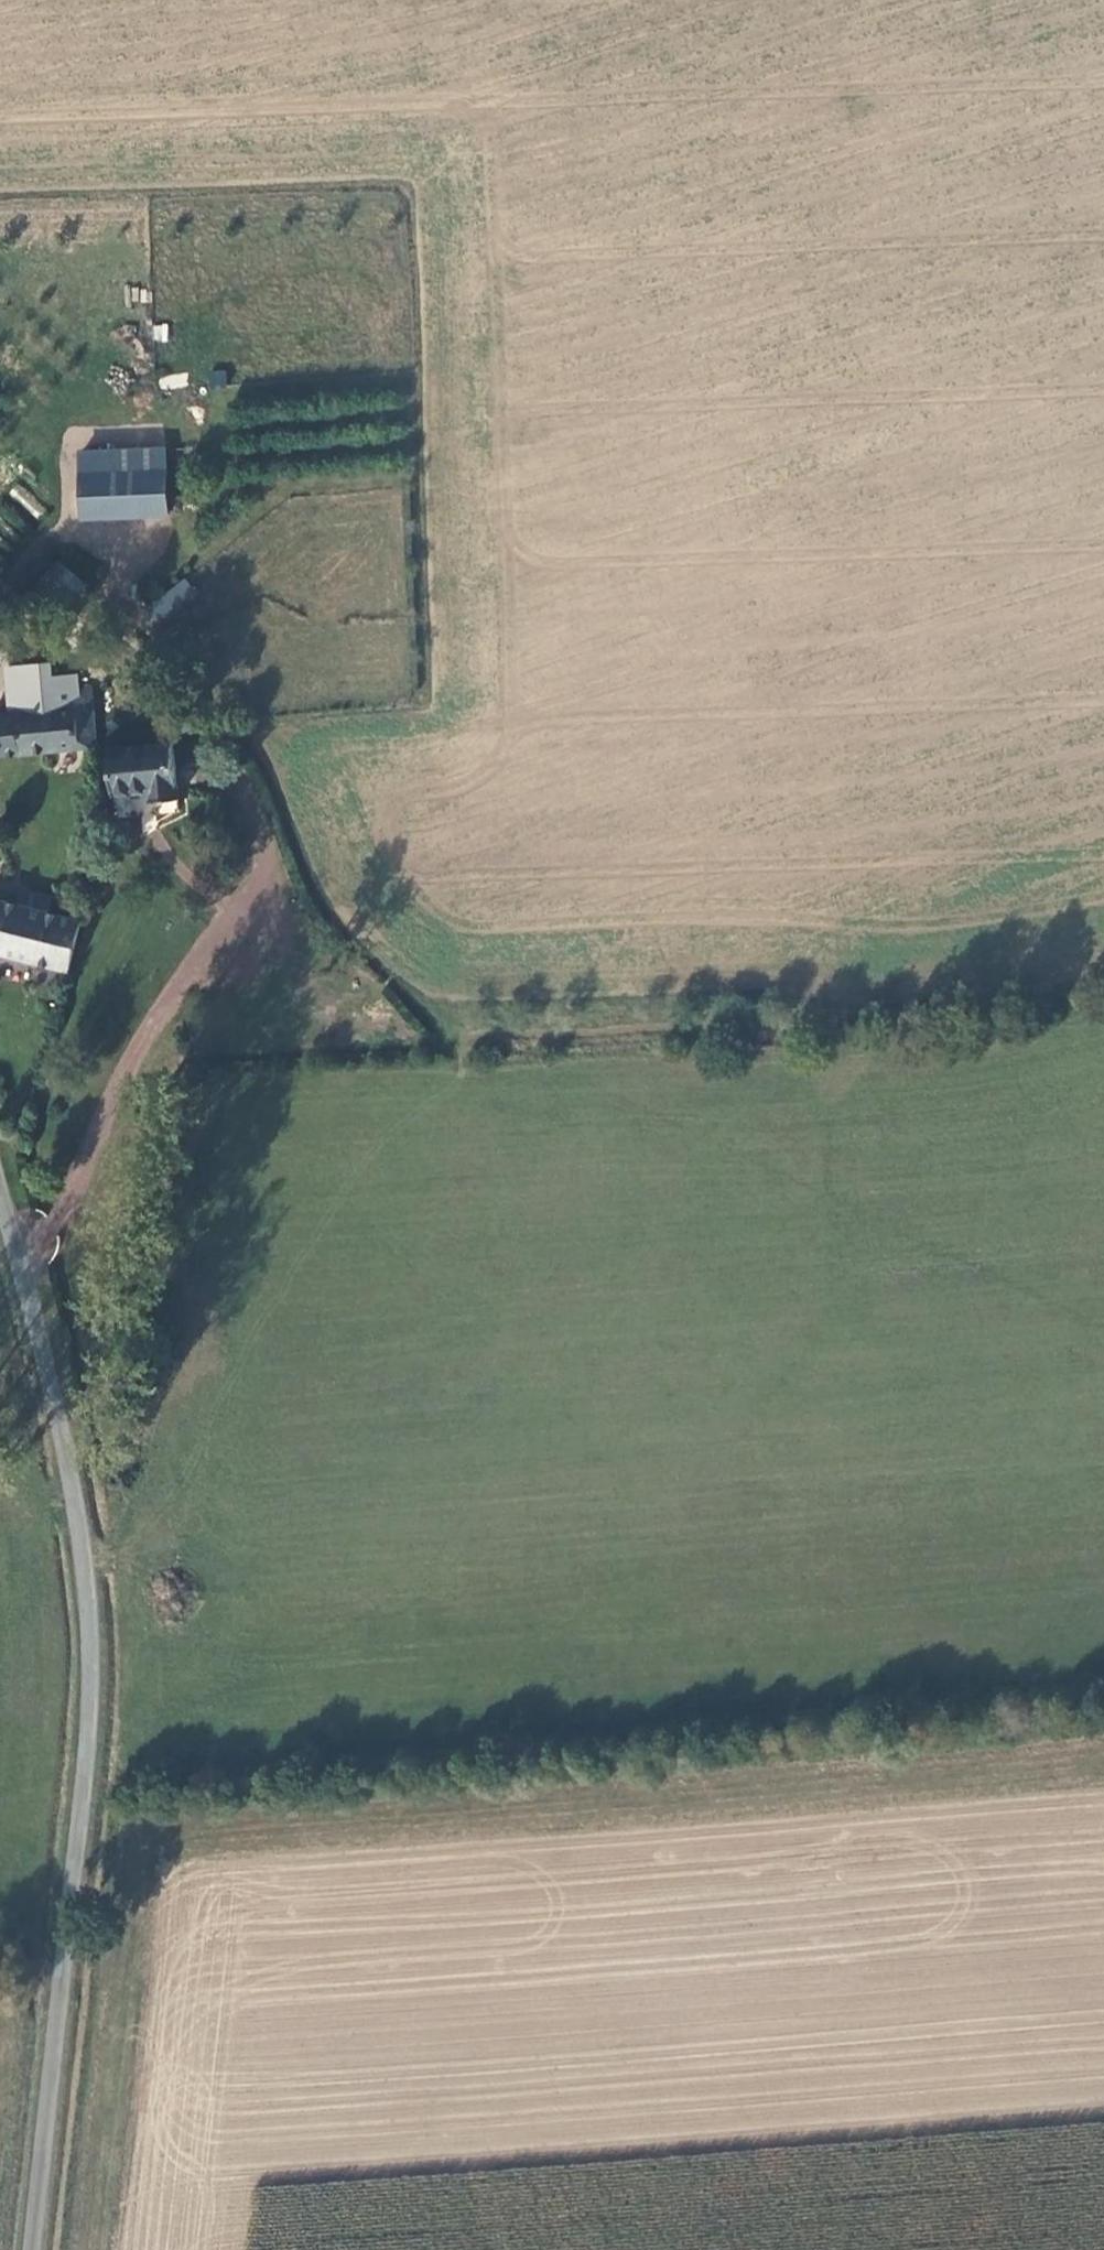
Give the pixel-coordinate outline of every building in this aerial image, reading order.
[(161,389),(188,386),(187,374),(160,377),(161,389)] [(77,447),(75,519),(165,521),(166,449),(77,447)] [(13,493),(36,516),(44,509),(21,486),(13,493)] [(57,566),(51,579),(79,593),(86,580),(57,566)] [(48,577),(29,598),(56,623),(75,602),(48,577)] [(184,580),(151,604),(163,621),(196,597),(184,580)] [(16,725),(0,727),(0,767),(85,762),(81,701),(15,705),(16,725)] [(163,751),(102,753),(103,798),(137,797),(138,809),(165,808),(163,751)] [(0,910),(0,958),(65,973),(76,927),(0,910)]
